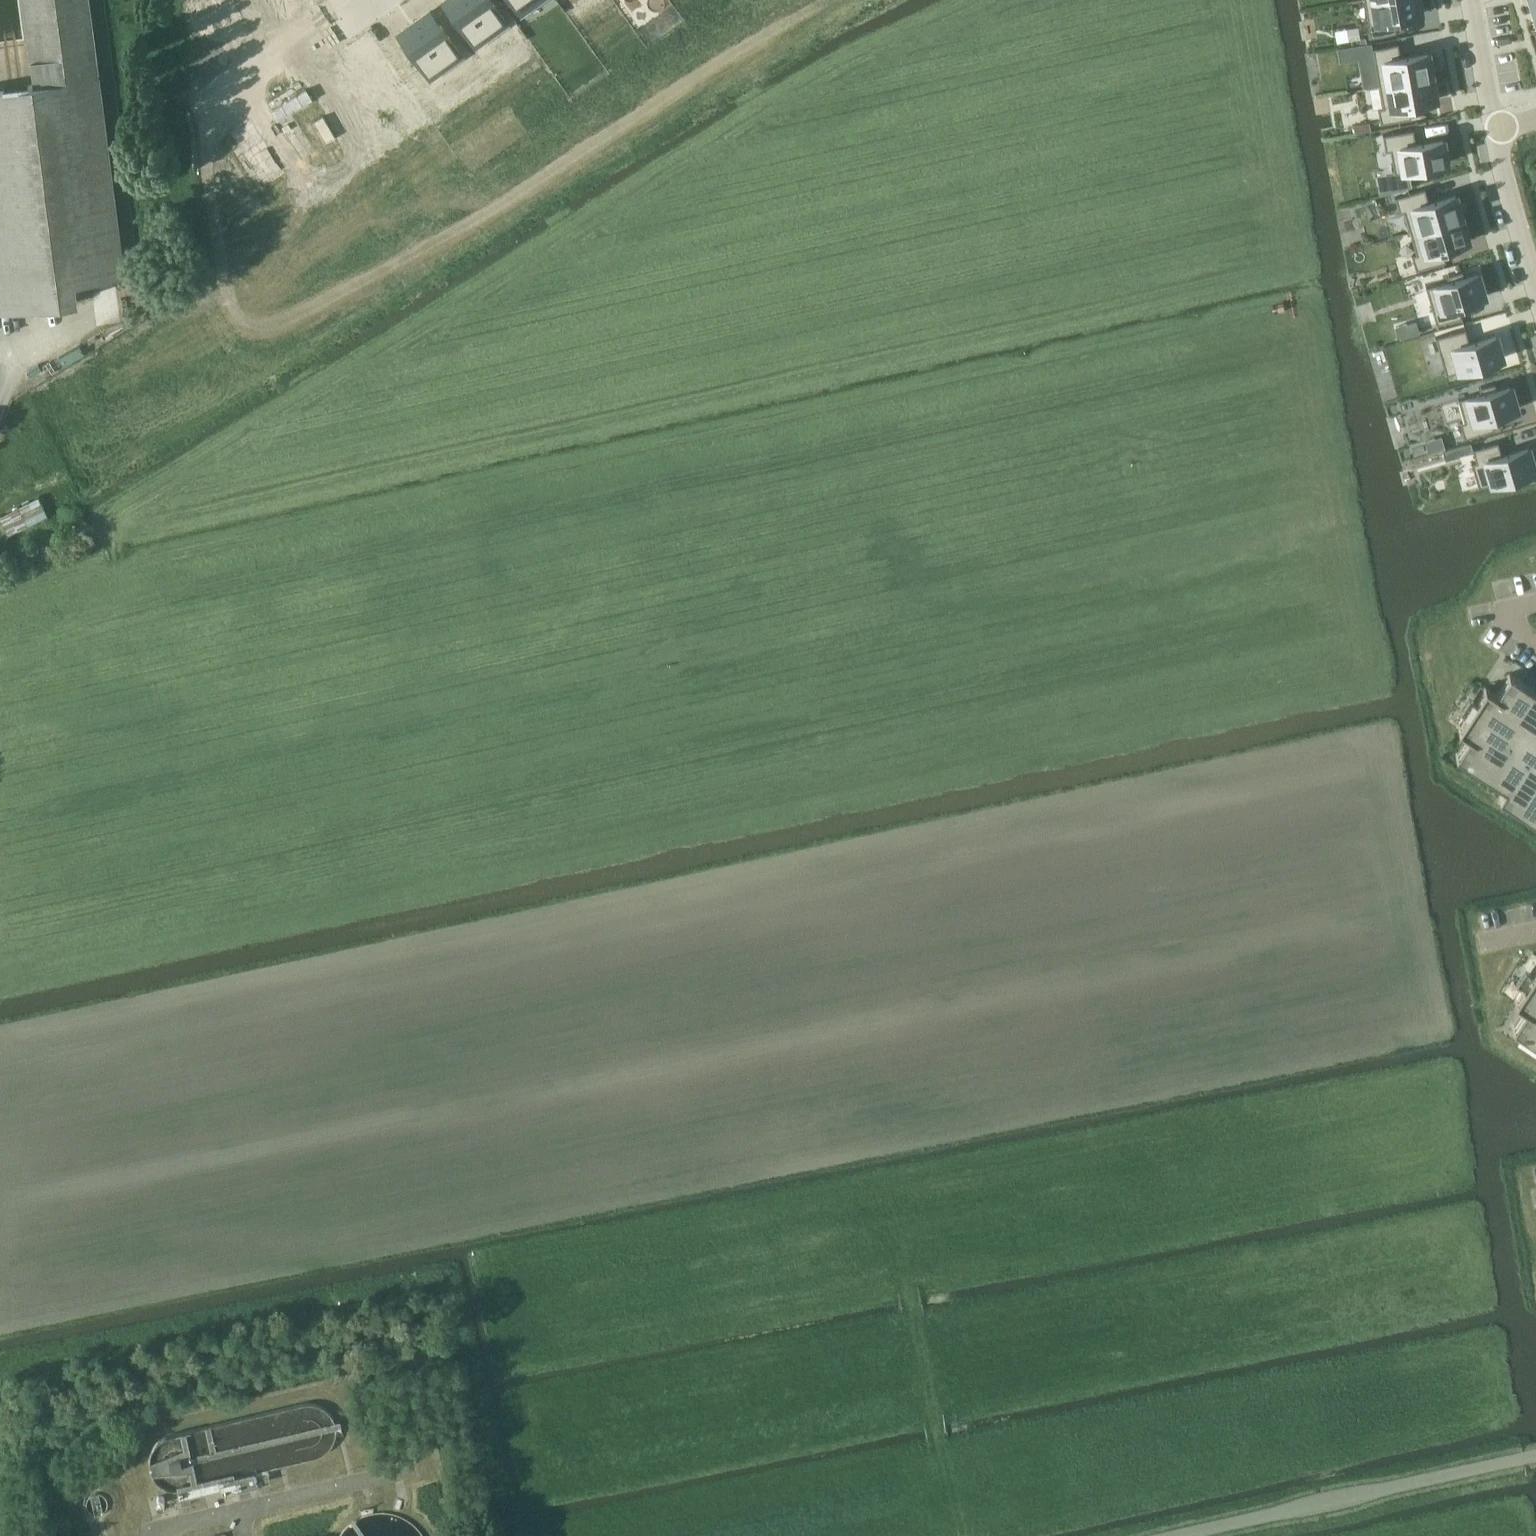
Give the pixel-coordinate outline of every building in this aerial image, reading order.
[(98,70),(89,0),(24,0),(34,78),(98,70)] [(443,1),(459,23),(460,22),(473,41),(491,28),(494,32),(502,26),(503,27),(508,23),(491,0),(445,0),(443,1)] [(518,9),(531,0),(512,0),(518,9)] [(1370,36),(1396,31),(1394,18),(1420,14),(1418,0),(1364,0),(1370,36)] [(419,18),(398,33),(414,55),(414,54),(428,73),(446,60),(449,64),(457,58),(457,59),(462,55),(440,23),(439,24),(434,16),(423,24),(419,18)] [(1398,42),(1372,47),(1379,84),(1431,75),(1427,50),(1401,55),(1398,42)] [(1358,44),(1349,46),(1351,57),(1360,55),(1358,44)] [(1320,51),(1323,65),(1338,62),(1335,48),(1320,51)] [(0,87),(0,309),(78,300),(76,279),(125,273),(100,74),(0,87)] [(1383,106),(1378,106),(1381,122),(1411,117),(1409,104),(1435,99),(1431,75),(1379,84),(1383,106)] [(308,86),(274,106),(280,115),(314,95),(308,86)] [(1414,128),(1383,134),(1386,150),(1390,149),(1394,172),(1447,162),(1442,137),(1416,141),(1414,128)] [(1425,187),(1395,196),(1399,211),(1404,210),(1410,231),(1461,217),(1455,193),(1429,200),(1425,187)] [(1461,217),(1410,231),(1416,252),(1412,254),(1416,269),(1446,260),(1443,248),(1468,240),(1461,217)] [(1448,280),(1426,286),(1437,324),(1462,317),(1459,304),(1484,296),(1477,271),(1464,275),(1462,270),(1447,274),(1448,280)] [(1466,327),(1435,336),(1446,374),(1502,358),(1495,333),(1469,340),(1466,327)] [(1481,392),(1458,398),(1464,420),(1460,421),(1464,437),(1494,428),(1491,416),(1516,409),(1509,384),(1496,387),(1495,382),(1479,386),(1481,392)] [(1476,460),(1471,461),(1479,486),(1506,478),(1507,484),(1523,479),(1521,474),(1535,470),(1528,445),(1502,453),(1498,440),(1472,447),(1476,460)] [(1458,446),(1443,450),(1446,459),(1460,455),(1460,454),(1458,446)] [(39,497),(0,515),(0,518),(7,533),(47,514),(39,497)] [(1509,672),(1496,692),(1486,685),(1458,727),(1469,734),(1456,754),(1505,787),(1499,796),(1535,820),(1535,690),(1509,672)] [(1515,1000),(1526,1007),(1513,1027),(1535,1042),(1535,968),(1515,1000)] [(269,1475),(267,1467),(183,1486),(185,1494),(221,1486),(222,1491),(257,1483),(256,1477),(269,1475)]
